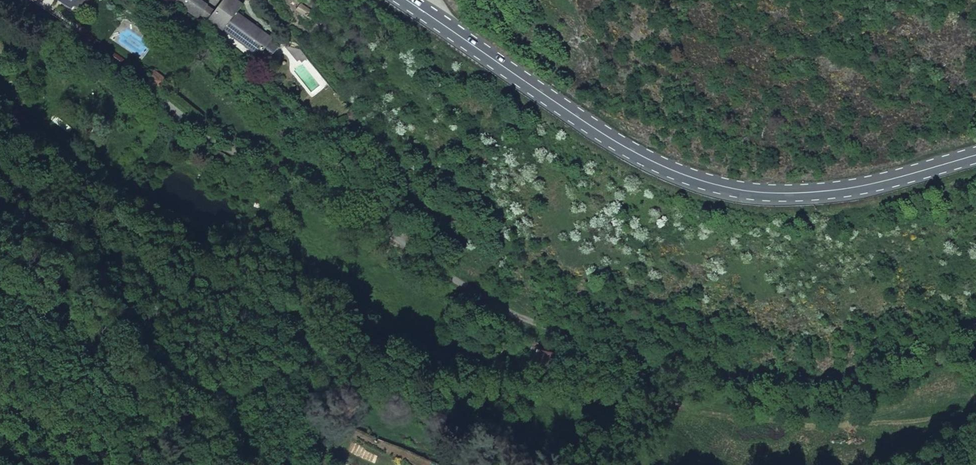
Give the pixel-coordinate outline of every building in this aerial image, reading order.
[(199,0),(179,0),(178,1),(200,18),(208,6),(199,0)] [(261,54),(272,37),(236,14),(242,6),(234,0),(227,0),(211,21),(261,54)] [(167,55),(164,60),(173,66),(177,61),(167,55)] [(155,73),(150,79),(168,93),(174,87),(155,73)]
